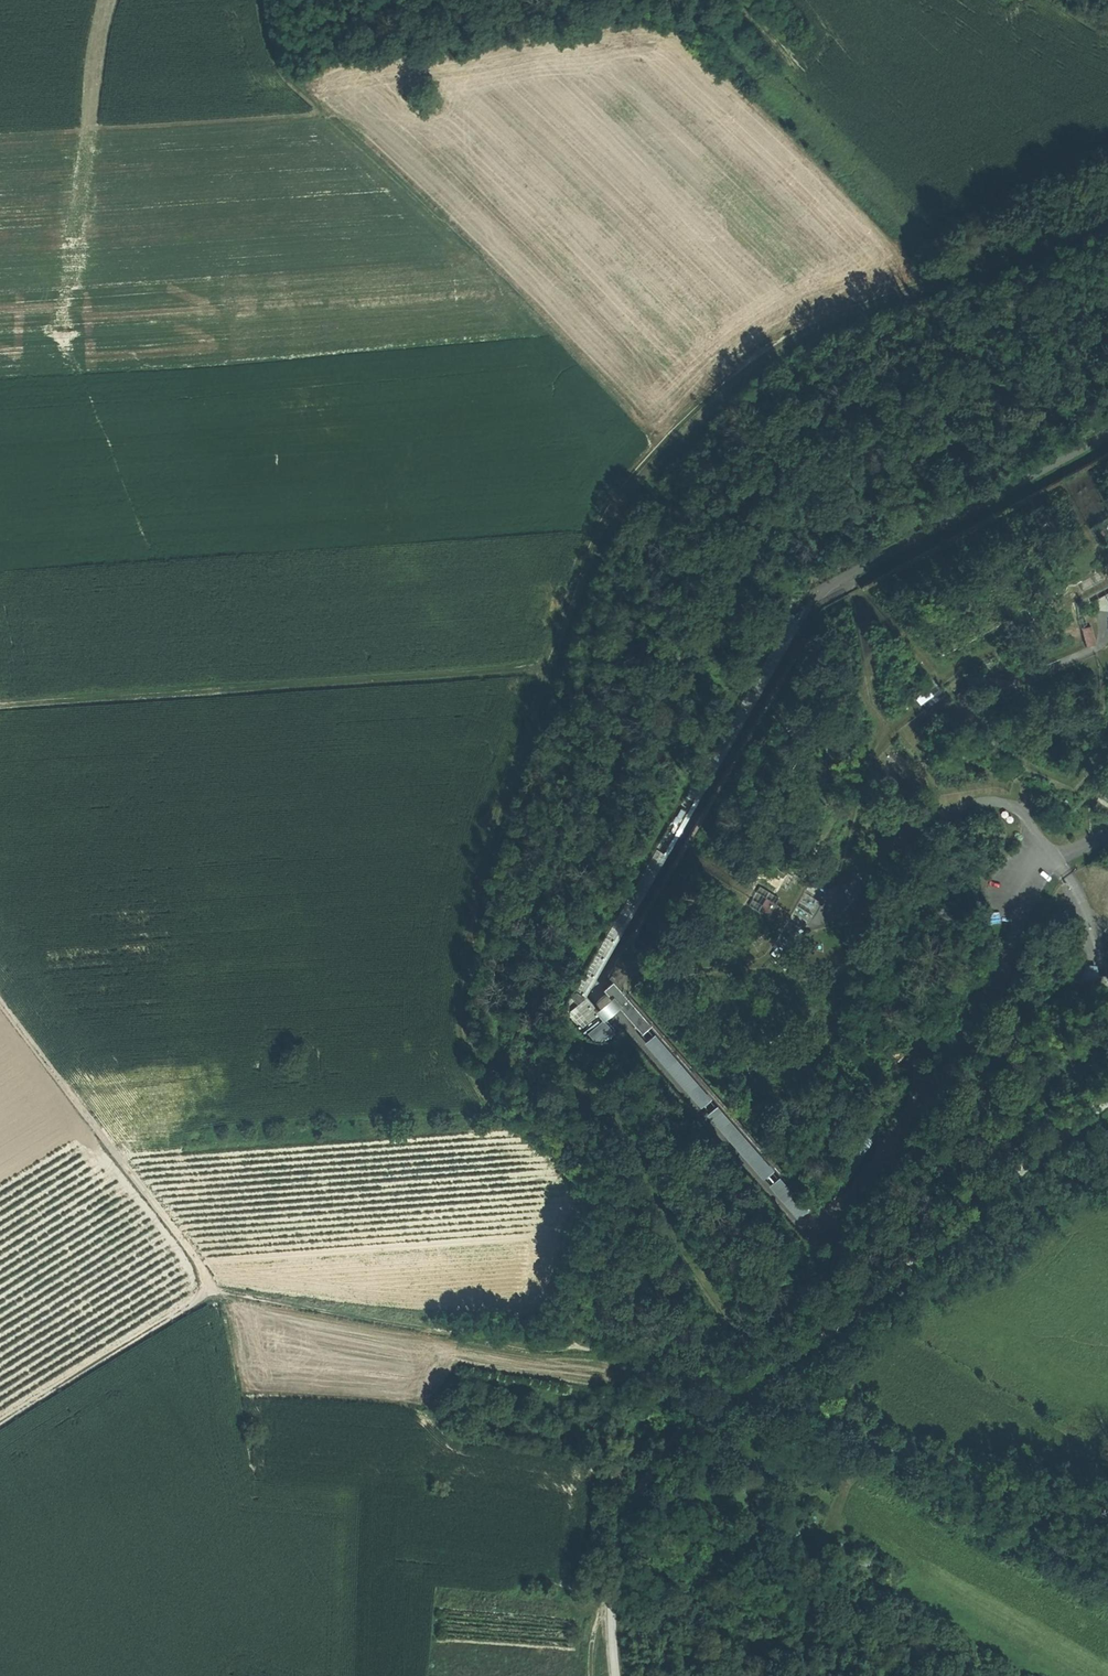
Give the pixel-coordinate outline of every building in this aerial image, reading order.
[(1088,522),(1094,536),(1107,530),(1107,514),(1088,522)] [(1092,627),(1082,629),(1087,646),(1096,644),(1092,627)] [(916,696),(921,703),(933,694),(928,687),(916,696)] [(757,884),(748,904),(768,914),(777,894),(757,884)] [(642,1034),(651,1026),(613,983),(603,991),(610,999),(618,1008),(642,1034)] [(583,1028),(598,1015),(596,1012),(597,1010),(588,998),(584,996),(576,992),(572,999),(578,1005),(570,1013),(583,1028)] [(604,1021),(618,1008),(610,999),(597,1010),(596,1012),(598,1015),(603,1020),(604,1021)] [(615,1034),(604,1021),(603,1020),(588,1033),(594,1040),(602,1041),(610,1038),(615,1034)] [(701,1108),(711,1099),(654,1034),(644,1043),(701,1108)] [(763,1179),(774,1170),(717,1106),(707,1115),(763,1179)] [(770,1185),(781,1175),(775,1169),(765,1179),(770,1185)] [(798,1219),(808,1211),(779,1177),(769,1186),(798,1219)] [(823,1208),(828,1212),(837,1197),(832,1194),(823,1208)] [(608,1481),(618,1484),(621,1472),(611,1469),(608,1481)] [(856,1564),(869,1568),(871,1560),(858,1557),(856,1564)]
